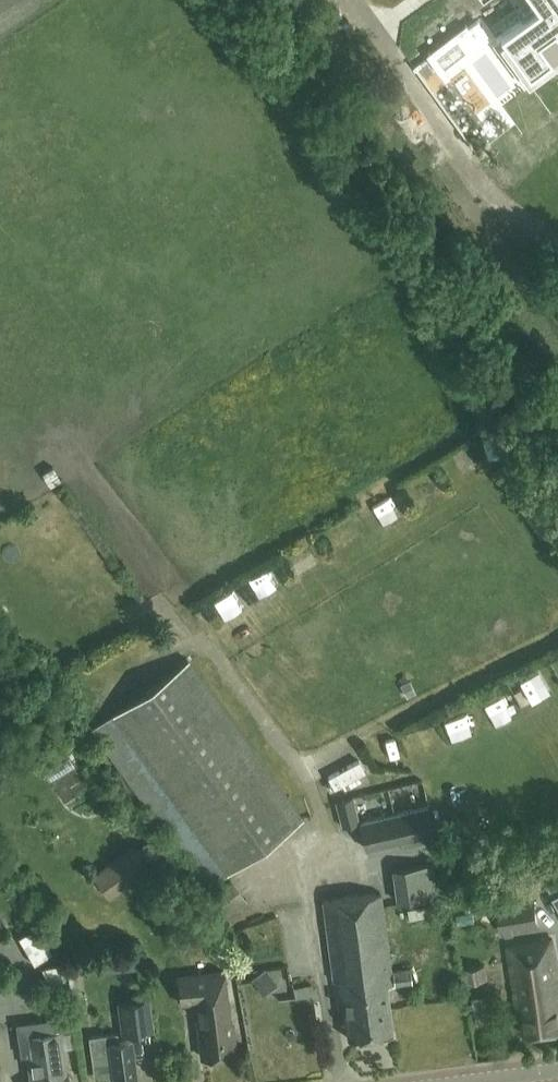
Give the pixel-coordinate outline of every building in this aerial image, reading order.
[(535,3),(532,6),(532,5),(522,12),(523,12),(520,15),(522,19),(496,38),(497,40),(524,76),(525,78),(534,71),(534,70),(551,58),(545,50),(557,40),(557,0),(532,0),(535,3)] [(466,25),(427,53),(440,70),(488,35),(477,20),(468,27),(466,25)] [(503,427),(485,430),(490,453),(508,449),(503,427)] [(433,464),(413,472),(424,497),(443,489),(433,464)] [(392,491),(377,499),(393,530),(409,522),(392,491)] [(530,515),(546,532),(557,521),(557,513),(545,500),(530,515)] [(331,526),(338,539),(358,529),(351,516),(331,526)] [(250,573),(256,585),(276,575),(270,562),(250,573)] [(303,819),(187,661),(91,731),(207,889),(303,819)] [(543,670),(524,678),(533,702),(553,695),(543,670)] [(489,699),(500,724),(517,716),(506,691),(489,699)] [(460,742),(481,734),(470,707),(450,715),(460,742)] [(359,760),(329,777),(335,788),(365,771),(359,760)] [(342,826),(359,822),(353,797),(336,801),(342,826)] [(360,822),(366,848),(434,832),(428,806),(360,822)] [(95,876),(109,896),(149,867),(135,848),(95,876)] [(393,870),(397,903),(436,897),(431,864),(393,870)] [(546,880),(553,894),(557,892),(557,874),(546,880)] [(352,896),(371,1035),(393,1032),(387,985),(412,982),(410,968),(392,970),(381,892),(352,896)] [(371,1035),(352,896),(323,900),(334,980),(340,979),(348,1038),(371,1035)] [(499,905),(503,932),(537,926),(533,899),(499,905)] [(431,905),(413,908),(416,923),(433,921),(431,905)] [(36,926),(18,937),(34,964),(52,954),(36,926)] [(557,1030),(557,1003),(556,988),(557,987),(557,971),(553,938),(509,944),(517,1007),(521,1007),(525,1034),(557,1030)] [(225,972),(179,977),(182,1003),(203,1001),(205,1025),(199,1025),(202,1058),(236,1054),(233,1022),(231,1022),(225,972)] [(119,1002),(123,1032),(153,1028),(149,998),(119,1002)] [(41,1021),(19,1024),(23,1056),(27,1055),(31,1081),(50,1081),(41,1021)] [(45,1032),(44,1021),(41,1021),(50,1081),(69,1081),(61,1030),(45,1032)] [(113,1070),(114,1081),(138,1081),(132,1038),(119,1040),(117,1032),(89,1035),(94,1072),(113,1070)]
